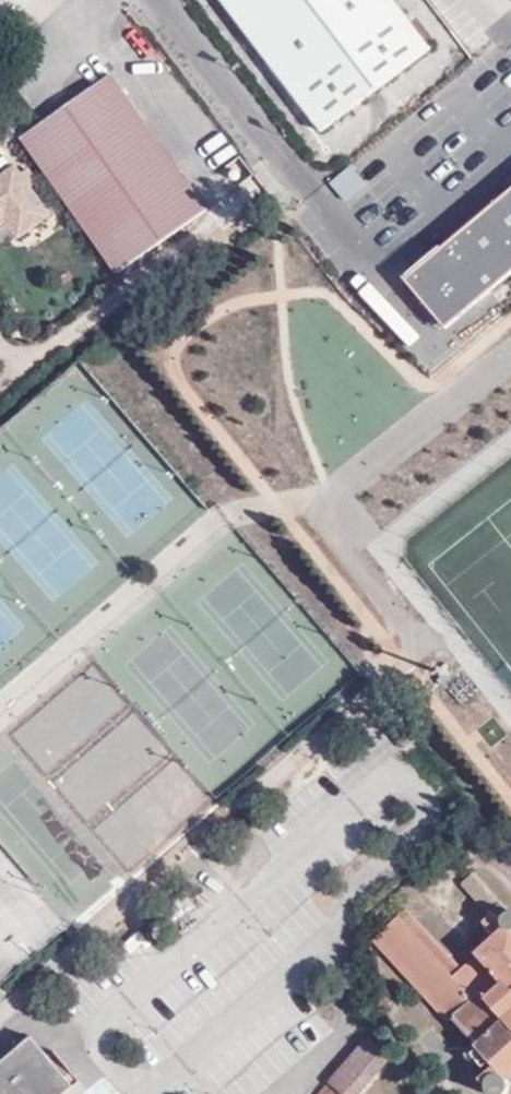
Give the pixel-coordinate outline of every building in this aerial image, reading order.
[(398,0),(223,0),(326,133),(435,49),(398,0)] [(206,211),(112,76),(23,140),(118,273),(206,211)] [(348,166),(328,183),(345,202),(365,185),(348,166)] [(0,180),(0,227),(7,222),(19,240),(50,218),(16,169),(0,180)] [(409,279),(463,341),(506,306),(495,293),(510,280),(510,194),(409,279)] [(472,898),(489,919),(500,912),(471,875),(465,880),(477,894),(472,898)] [(489,919),(492,928),(499,935),(457,968),(405,905),(375,931),(498,1065),(483,1078),(488,1085),(486,1090),(488,1093),(510,1093),(510,1091),(510,1084),(510,1079),(510,1078),(510,913),(508,911),(500,912),(489,919)] [(373,1033),(336,1075),(345,1086),(353,1093),(361,1093),(395,1057),(373,1033)] [(57,1093),(58,1093),(75,1093),(80,1089),(54,1058),(47,1064),(31,1045),(0,1072),(0,1093),(55,1093),(57,1093)] [(336,1075),(319,1093),(338,1093),(345,1086),(336,1075)]
